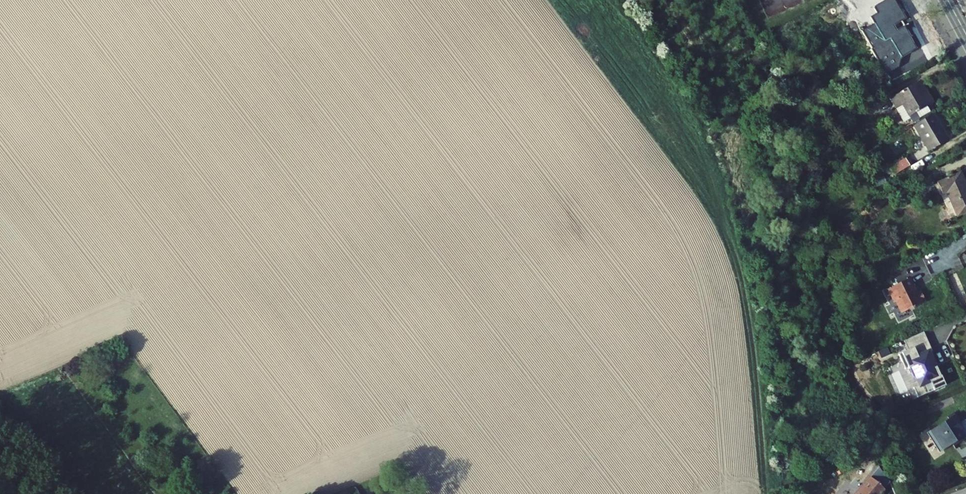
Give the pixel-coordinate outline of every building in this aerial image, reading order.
[(885,75),(899,67),(901,57),(918,48),(894,0),(884,0),(873,7),(876,13),(871,16),(873,23),(860,31),(885,75)] [(912,81),(883,98),(889,109),(897,105),(904,116),(924,104),(929,98),(924,89),(919,92),(912,81)] [(933,114),(911,126),(926,153),(945,142),(938,129),(940,127),(933,114)] [(891,175),(909,169),(906,159),(888,165),(891,175)] [(939,181),(944,191),(949,188),(961,212),(965,210),(965,182),(960,171),(939,181)] [(920,290),(917,285),(917,284),(914,276),(891,287),(898,300),(900,299),(904,307),(909,309),(930,298),(924,288),(920,290)] [(925,333),(923,330),(904,339),(905,342),(925,333)] [(932,348),(925,333),(905,342),(908,348),(899,353),(906,368),(909,366),(914,376),(917,375),(921,383),(925,381),(929,391),(945,383),(936,364),(934,366),(931,360),(933,359),(929,350),(932,348)] [(928,434),(940,451),(955,441),(952,437),(961,432),(965,439),(965,417),(957,423),(953,416),(928,434)] [(855,493),(883,493),(868,480),(855,493)]
